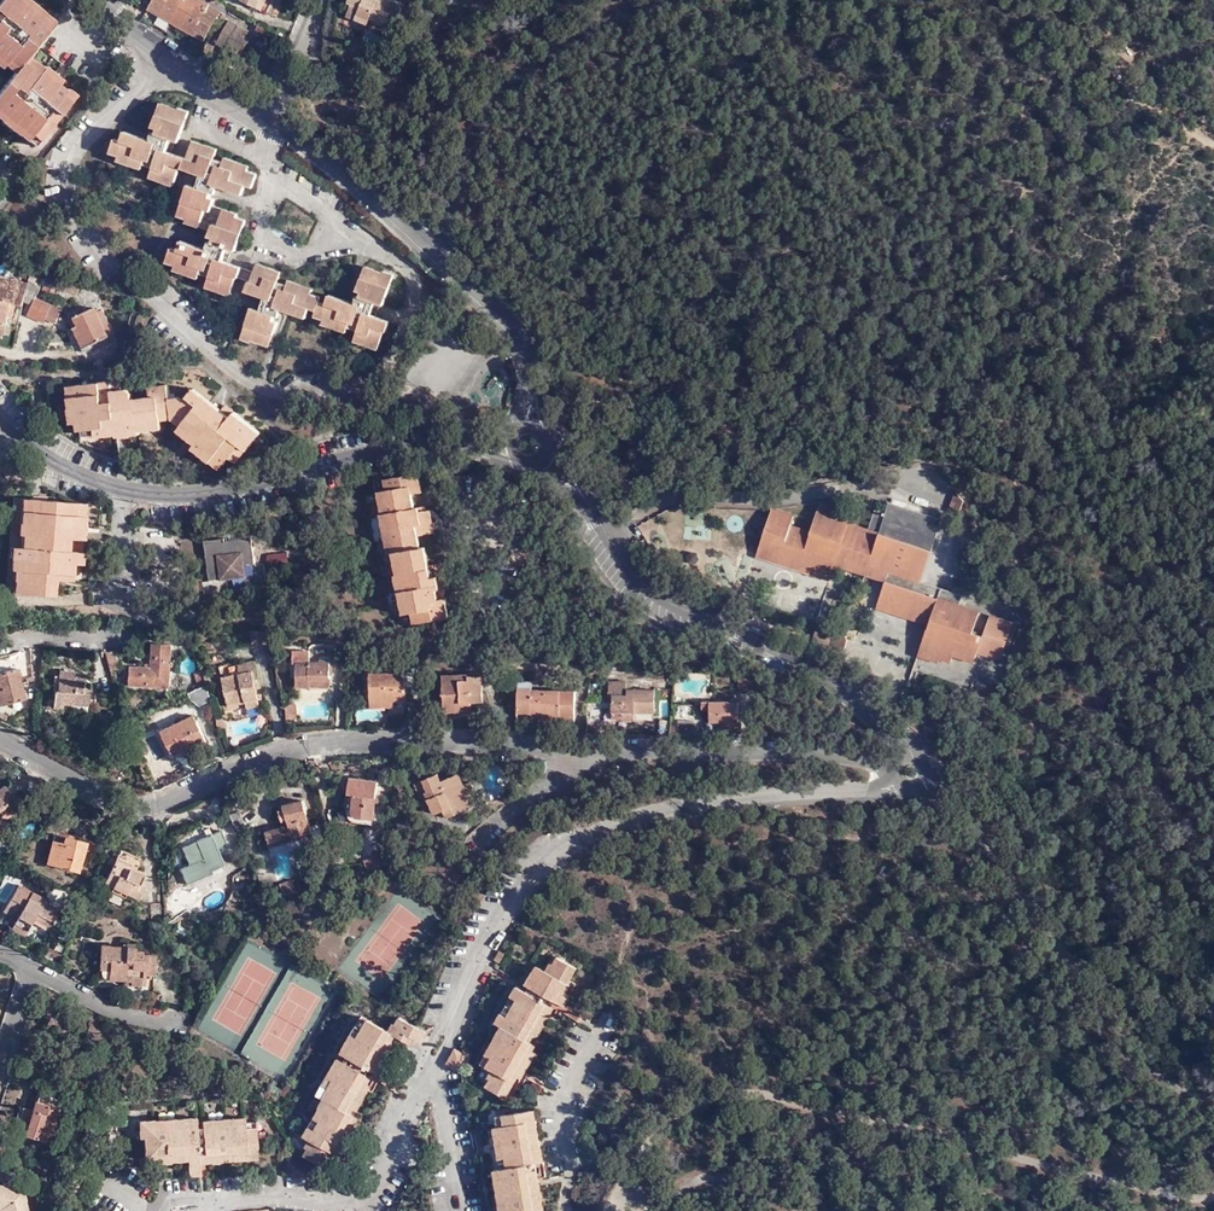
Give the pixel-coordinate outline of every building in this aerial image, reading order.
[(0,59),(11,67),(17,59),(22,53),(45,23),(15,0),(0,0),(0,59)] [(45,23),(48,18),(24,0),(15,0),(45,23)] [(202,29),(220,0),(157,0),(202,29)] [(344,5),(364,14),(366,8),(374,13),(371,18),(383,23),(390,10),(394,11),(400,0),(346,0),(344,5)] [(215,31),(239,46),(253,24),(229,9),(215,31)] [(269,31),(273,23),(261,15),(256,23),(269,31)] [(39,66),(22,53),(17,59),(35,71),(36,69),(39,66)] [(9,70),(0,82),(0,114),(34,140),(66,99),(57,93),(60,88),(53,82),(36,69),(35,71),(17,59),(11,67),(9,70)] [(0,59),(0,63),(9,70),(11,67),(0,59)] [(40,64),(39,66),(36,69),(53,82),(57,78),(40,64)] [(57,93),(66,99),(70,93),(62,86),(60,88),(57,93)] [(163,102),(158,115),(163,116),(167,104),(163,102)] [(272,344),(273,345),(280,324),(275,322),(276,317),(280,317),(282,310),(308,319),(311,310),(317,312),(316,318),(326,321),(337,325),(336,330),(348,334),(351,328),(359,331),(356,343),(368,348),(370,344),(380,347),(390,323),(373,316),(374,311),(376,304),(381,305),(386,306),(396,275),(388,273),(386,275),(372,270),(368,282),(363,281),(359,292),(363,293),(362,298),(358,298),(355,305),(330,297),(327,304),(321,303),(321,298),(312,294),(302,291),(303,286),(290,282),(289,286),(280,283),(282,272),(269,268),(268,273),(256,269),(255,272),(224,262),(225,258),(227,249),(233,250),(237,251),(247,220),(239,217),(238,219),(224,215),(225,209),(214,205),(216,198),(212,197),(213,192),(218,193),(220,187),(245,196),(249,186),(254,188),(260,173),(250,170),(239,166),(241,161),(227,157),(224,162),(216,159),(220,148),(206,143),(204,148),(193,146),(189,157),(168,150),(169,147),(172,139),(177,141),(181,142),(192,110),(182,107),(180,108),(167,104),(163,116),(158,115),(154,127),(159,129),(158,134),(154,133),(150,140),(127,131),(122,141),(117,140),(112,153),(121,156),(133,160),(132,165),(144,169),(146,165),(154,167),(151,178),(164,182),(165,177),(177,180),(182,169),(203,176),(201,180),(199,189),(194,188),(189,187),(179,216),(187,218),(201,223),(200,227),(211,230),(209,238),(214,238),(212,243),(208,242),(206,249),(181,241),(179,249),(171,247),(167,262),(177,266),(188,270),(188,274),(200,279),(202,274),(211,277),(209,287),(220,291),(221,287),(234,291),(238,278),(251,281),(249,292),(265,298),(263,304),(261,312),(256,310),(253,309),(246,329),(272,344)] [(0,114),(0,122),(31,145),(34,140),(0,114)] [(195,139),(193,146),(204,148),(206,143),(195,139)] [(120,161),(132,165),(133,160),(121,156),(120,161)] [(251,165),(241,161),(239,166),(250,170),(251,165)] [(175,186),(177,180),(165,177),(164,182),(175,186)] [(240,213),(225,209),(224,215),(238,219),(239,217),(240,213)] [(201,223),(187,218),(186,223),(200,227),(201,223)] [(231,259),(233,250),(227,249),(225,258),(231,259)] [(258,264),(256,269),(268,273),(269,268),(258,264)] [(175,270),(188,274),(188,270),(177,266),(175,270)] [(367,269),(363,281),(368,282),(372,270),(367,269)] [(76,295),(80,283),(57,275),(53,288),(76,295)] [(28,283),(0,276),(0,299),(16,303),(23,305),(24,301),(28,283)] [(29,282),(28,283),(24,301),(33,304),(36,298),(41,287),(29,282)] [(233,295),(234,291),(221,287),(220,291),(233,295)] [(36,298),(33,304),(28,315),(44,323),(46,319),(56,323),(62,310),(36,298)] [(0,299),(0,333),(4,334),(9,317),(13,317),(16,303),(0,299)] [(89,346),(114,334),(102,310),(98,312),(96,307),(86,312),(83,307),(75,311),(78,316),(70,320),(79,341),(78,341),(83,352),(90,349),(89,346)] [(337,325),(326,321),(325,326),(336,330),(337,325)] [(272,347),(273,345),(272,344),(246,329),(242,340),(252,345),(254,343),(272,347)] [(370,344),(368,348),(378,353),(380,347),(370,344)] [(112,371),(74,377),(82,419),(83,424),(90,423),(90,426),(107,424),(108,429),(108,432),(117,430),(116,422),(137,420),(138,427),(139,430),(161,427),(160,422),(178,419),(178,415),(190,411),(200,417),(198,422),(212,433),(208,438),(226,451),(235,458),(242,447),(262,418),(239,401),(234,408),(225,401),(201,384),(194,393),(187,389),(184,386),(177,387),(173,373),(152,377),(153,387),(133,390),(133,385),(124,379),(115,381),(112,371)] [(82,419),(74,377),(68,378),(75,420),(82,419)] [(194,379),(187,389),(194,393),(201,384),(194,379)] [(230,395),(225,401),(234,408),(239,401),(230,395)] [(267,422),(262,418),(242,447),(246,450),(267,422)] [(179,425),(178,419),(160,422),(161,427),(179,425)] [(117,430),(138,427),(137,420),(116,422),(117,430)] [(223,455),(226,451),(208,438),(206,442),(223,455)] [(396,464),(387,465),(387,473),(390,497),(385,498),(391,536),(394,535),(399,535),(401,558),(397,558),(394,559),(396,576),(398,576),(402,575),(404,598),(409,597),(416,597),(417,607),(446,604),(442,575),(446,574),(444,560),(440,561),(439,552),(424,553),(422,534),(418,535),(416,522),(428,520),(427,511),(432,510),(430,495),(428,496),(427,491),(416,492),(415,478),(424,476),(421,456),(396,459),(396,464)] [(390,497),(387,473),(381,474),(385,498),(390,497)] [(973,496),(965,487),(958,505),(968,509),(973,496)] [(22,526),(25,491),(17,490),(15,526),(17,526),(22,526)] [(75,522),(77,496),(25,491),(22,526),(24,527),(23,542),(16,541),(14,541),(13,560),(11,585),(53,588),(54,584),(61,584),(61,577),(71,578),(72,563),(73,553),(74,533),(81,534),(82,523),(75,522)] [(84,497),(77,496),(75,522),(82,523),(84,497)] [(817,535),(848,503),(830,497),(820,527),(800,520),(803,511),(783,504),(775,526),(808,535),(817,535)] [(391,536),(385,498),(381,499),(387,536),(391,536)] [(862,507),(856,506),(834,529),(821,542),(810,545),(772,535),(767,547),(808,560),(841,571),(845,561),(848,551),(887,564),(897,533),(939,547),(950,514),(899,498),(895,507),(885,504),(878,525),(859,519),(862,507)] [(286,499),(274,502),(276,514),(288,511),(286,499)] [(856,506),(848,503),(817,535),(808,535),(775,526),(772,535),(810,545),(821,542),(834,529),(856,506)] [(226,525),(228,529),(228,532),(244,530),(242,523),(226,525)] [(24,527),(22,526),(17,526),(16,541),(23,542),(24,527)] [(214,572),(237,568),(236,557),(248,556),(259,555),(254,528),(244,530),(228,532),(228,529),(208,532),(214,572)] [(79,554),(81,534),(74,533),(73,553),(77,554),(79,554)] [(930,578),(939,547),(897,533),(887,564),(899,568),(930,578)] [(13,560),(14,541),(3,540),(2,560),(6,560),(13,560)] [(839,577),(841,571),(808,560),(767,547),(765,553),(839,577)] [(268,566),(289,564),(288,551),(267,552),(268,566)] [(848,551),(845,561),(896,578),(899,568),(887,564),(848,551)] [(236,557),(237,568),(249,566),(248,556),(236,557)] [(4,584),(11,585),(13,560),(6,560),(4,584)] [(962,652),(964,646),(985,653),(986,649),(1008,656),(1021,617),(999,609),(991,633),(981,630),(989,605),(948,591),(947,594),(927,587),(930,578),(899,568),(896,578),(889,598),(939,615),(937,621),(929,645),(950,652),(949,655),(960,659),(962,652)] [(410,608),(417,607),(416,597),(409,597),(410,608)] [(889,598),(887,604),(937,621),(939,615),(889,598)] [(268,629),(267,622),(248,621),(249,628),(268,629)] [(269,634),(268,629),(249,628),(251,637),(269,634)] [(130,680),(170,682),(172,639),(153,638),(152,662),(131,661),(130,680)] [(119,645),(108,647),(112,665),(124,662),(119,645)] [(929,645),(927,652),(948,659),(949,655),(950,652),(929,645)] [(964,646),(962,652),(983,659),(985,653),(964,646)] [(298,690),(315,690),(315,680),(330,681),(330,662),(311,662),(311,651),(294,651),(294,667),(298,667),(298,690)] [(227,699),(244,695),(257,691),(254,675),(257,674),(254,664),(257,664),(255,652),(237,656),(239,666),(221,670),(227,699)] [(106,655),(95,656),(97,673),(108,671),(106,655)] [(16,660),(0,664),(0,697),(0,698),(24,691),(16,660)] [(208,662),(202,664),(207,679),(213,677),(208,662)] [(377,697),(389,697),(389,692),(409,693),(409,664),(377,663),(377,697)] [(207,679),(202,664),(193,667),(199,681),(207,679)] [(52,701),(62,701),(62,698),(71,698),(71,695),(89,696),(90,683),(84,682),(85,674),(73,673),(74,667),(59,665),(57,685),(53,685),(52,701)] [(445,668),(445,699),(474,699),(474,696),(484,696),(483,670),(471,670),(471,674),(460,674),(459,668),(445,668)] [(742,685),(757,686),(758,671),(742,670),(742,685)] [(625,704),(655,705),(657,682),(631,681),(631,674),(611,673),(610,688),(615,688),(614,710),(624,710),(625,704)] [(207,679),(191,687),(194,696),(199,701),(212,696),(207,679)] [(315,680),(315,690),(330,690),(330,681),(315,680)] [(550,705),(575,706),(577,681),(519,680),(519,706),(532,706),(532,703),(539,702),(539,710),(550,711),(550,705)] [(257,691),(244,695),(246,701),(259,698),(257,691)] [(712,714),(726,715),(743,716),(744,716),(744,696),(705,693),(705,701),(712,702),(712,714)] [(288,721),(298,720),(297,706),(288,706),(288,721)] [(176,752),(209,738),(199,712),(165,726),(176,752)] [(225,712),(218,714),(220,721),(227,719),(225,712)] [(743,716),(726,715),(726,722),(743,723),(743,716)] [(678,729),(696,730),(697,721),(679,721),(678,729)] [(357,780),(354,796),(373,801),(379,770),(353,764),(350,778),(357,780)] [(473,801),(468,790),(462,793),(457,782),(463,779),(459,769),(441,777),(436,769),(414,777),(422,793),(427,791),(435,808),(444,806),(447,812),(473,801)] [(346,794),(354,796),(357,780),(350,778),(346,794)] [(7,803),(9,805),(18,797),(2,779),(0,781),(0,800),(3,798),(7,803)] [(462,793),(468,790),(463,779),(457,782),(462,793)] [(301,790),(280,796),(285,817),(263,824),(266,839),(289,833),(288,830),(310,824),(301,790)] [(288,830),(289,833),(299,831),(301,839),(313,836),(310,824),(288,830)] [(58,847),(54,863),(80,870),(90,838),(76,834),(77,831),(69,828),(68,833),(56,828),(51,845),(58,847)] [(232,848),(226,832),(201,841),(207,857),(183,866),(188,879),(214,869),(213,867),(227,862),(223,852),(232,848)] [(46,860),(54,863),(58,847),(51,845),(46,860)] [(361,851),(367,860),(380,854),(375,845),(361,851)] [(112,882),(129,889),(132,884),(142,888),(148,876),(141,873),(143,868),(135,863),(139,856),(120,847),(107,876),(114,879),(112,882)] [(294,882),(290,871),(279,875),(282,886),(294,882)] [(14,885),(5,881),(0,893),(0,896),(8,899),(14,885)] [(30,928),(34,921),(37,915),(55,924),(62,911),(45,902),(45,900),(19,885),(7,907),(15,912),(23,899),(26,901),(16,919),(30,928)] [(37,915),(34,921),(52,930),(55,924),(37,915)] [(27,933),(30,928),(16,919),(14,925),(27,933)] [(110,959),(110,976),(110,977),(131,978),(132,982),(154,982),(153,951),(141,951),(140,948),(132,947),(130,944),(101,944),(100,959),(110,959)] [(553,1000),(565,1007),(567,1002),(566,1001),(569,996),(567,991),(571,985),(568,983),(577,968),(557,956),(553,963),(551,961),(546,970),(536,965),(525,984),(530,986),(553,1000)] [(100,976),(110,976),(110,959),(100,959),(100,976)] [(538,1036),(555,1008),(550,1005),(527,992),(516,986),(511,996),(517,999),(507,1015),(501,1012),(495,1022),(502,1025),(486,1054),(491,1057),(486,1066),(492,1069),(488,1077),(490,1078),(486,1086),(506,1097),(518,1077),(521,1079),(536,1053),(533,1051),(536,1045),(530,1042),(534,1036),(538,1036)] [(553,1000),(530,986),(527,992),(550,1005),(553,1000)] [(347,1056),(371,1069),(374,1071),(375,1072),(378,1067),(382,1069),(394,1047),(393,1041),(396,1035),(411,1044),(414,1038),(421,1042),(427,1031),(400,1016),(396,1024),(393,1022),(389,1030),(361,1015),(341,1052),(347,1056)] [(454,1048),(445,1065),(460,1073),(469,1057),(454,1048)] [(371,1077),(374,1071),(371,1069),(347,1056),(344,1061),(368,1075),(371,1077)] [(371,1077),(368,1075),(344,1061),(338,1058),(317,1094),(325,1098),(314,1117),(320,1121),(315,1129),(309,1126),(304,1136),(310,1139),(305,1147),(308,1148),(304,1155),(324,1167),(332,1152),(338,1155),(341,1150),(345,1152),(357,1130),(356,1124),(359,1118),(351,1114),(354,1109),(358,1111),(370,1089),(369,1083),(372,1077),(371,1077)] [(41,1088),(37,1098),(48,1101),(51,1091),(41,1088)] [(24,1105),(17,1129),(49,1139),(60,1105),(48,1101),(37,1098),(36,1098),(34,1108),(24,1105)] [(535,1109),(503,1114),(504,1125),(498,1126),(494,1127),(499,1158),(506,1157),(507,1167),(501,1168),(494,1169),(501,1210),(544,1210),(538,1170),(534,1171),(532,1163),(543,1161),(535,1109)] [(195,1116),(163,1119),(164,1126),(196,1124),(195,1116)] [(243,1117),(219,1119),(219,1126),(244,1124),(244,1122),(243,1117)] [(196,1128),(196,1124),(164,1126),(163,1119),(138,1121),(140,1138),(144,1138),(146,1165),(167,1162),(166,1154),(188,1152),(188,1160),(189,1176),(200,1176),(199,1164),(199,1160),(198,1155),(196,1128)] [(202,1120),(202,1127),(205,1155),(205,1160),(257,1155),(254,1121),(244,1122),(244,1124),(219,1126),(219,1119),(202,1120)] [(202,1127),(196,1128),(198,1155),(205,1155),(202,1127)] [(188,1152),(166,1154),(167,1162),(188,1160),(188,1152)] [(258,1159),(257,1155),(205,1160),(199,1160),(199,1164),(258,1159)] [(23,1189),(11,1187),(2,1185),(0,1185),(0,1208),(1,1210),(27,1210),(23,1189)]
